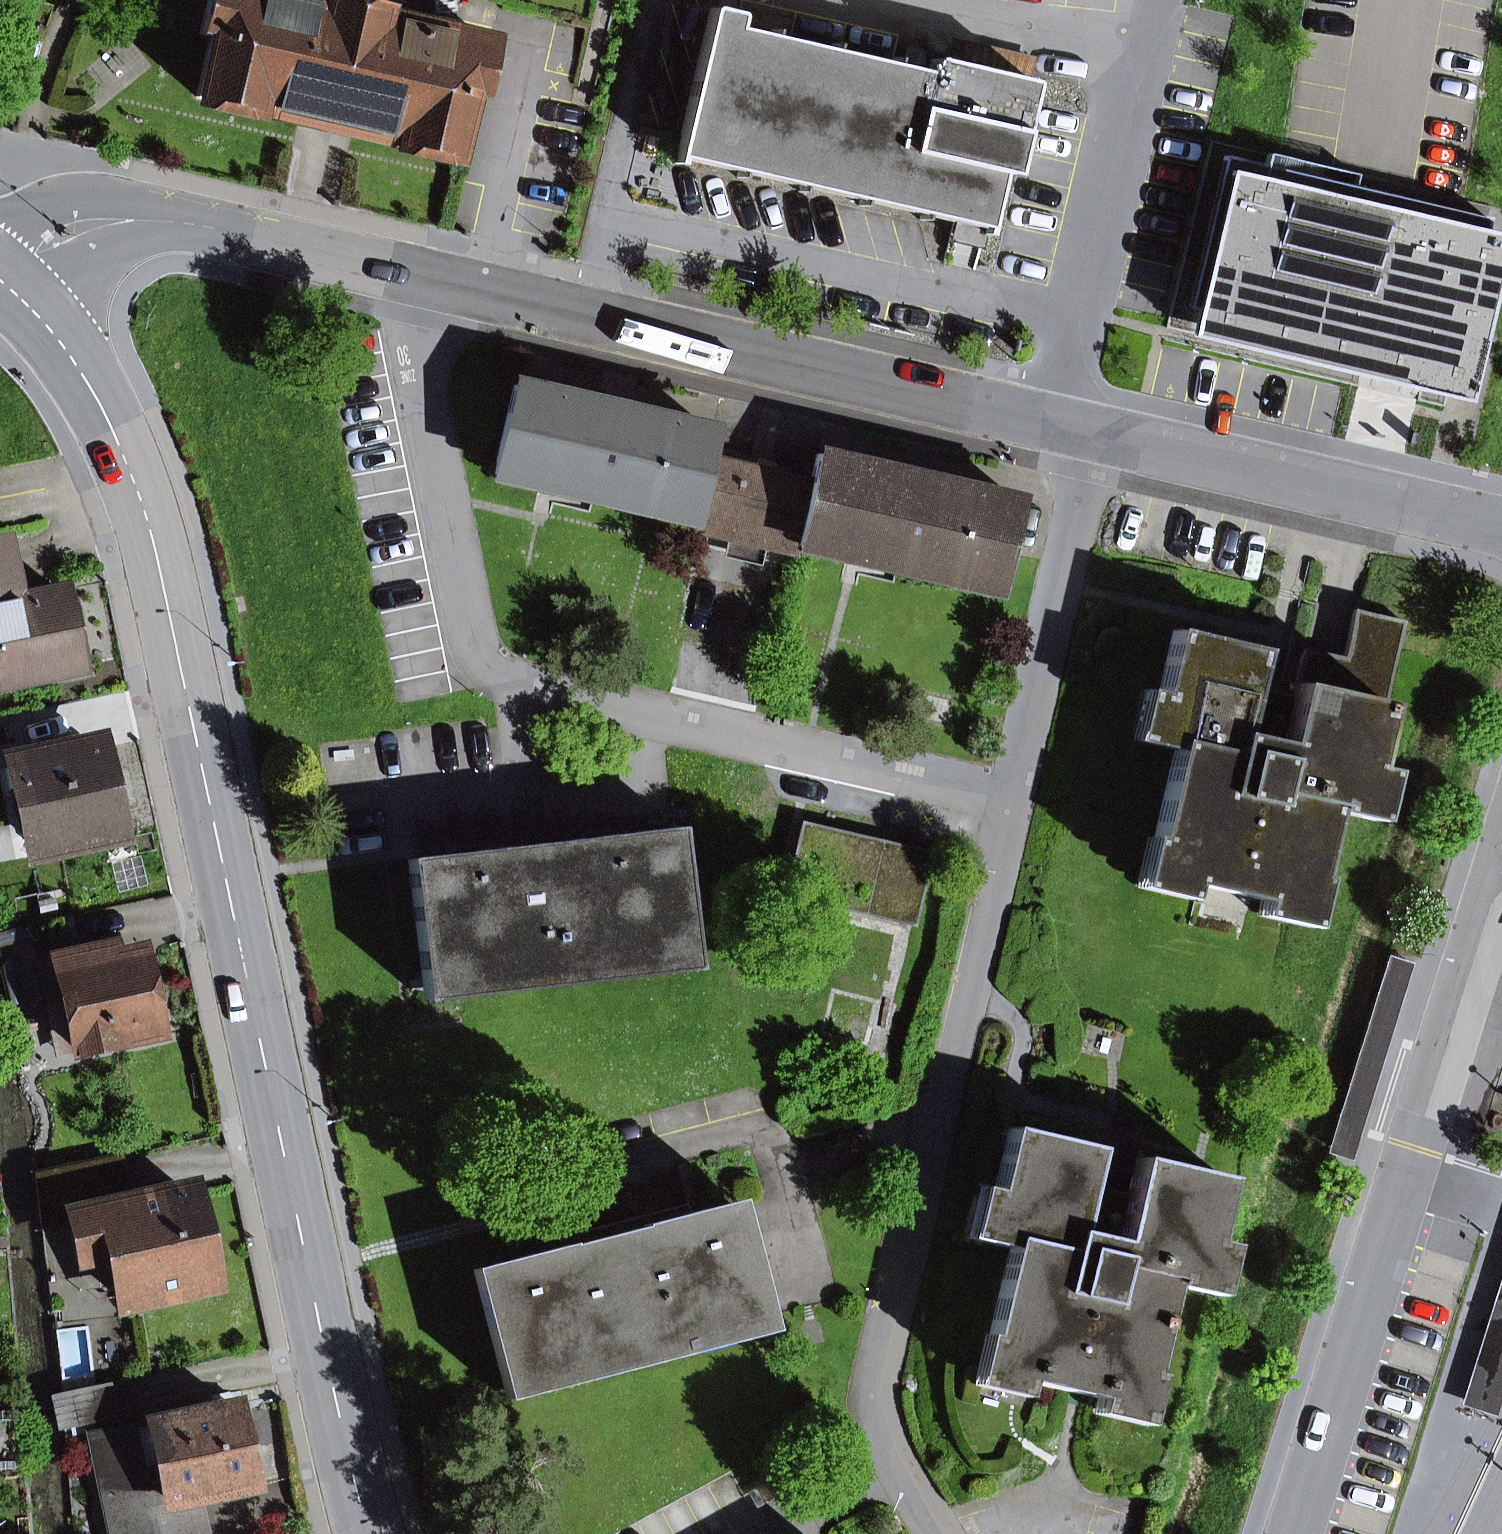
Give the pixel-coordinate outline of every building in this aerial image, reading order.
[(468,95),(477,97),(489,43),(379,18),(380,13),(324,0),(323,0),(322,5),(301,0),(208,0),(200,34),(210,36),(196,97),(256,111),(257,107),(296,116),(324,122),(343,127),(395,138),(394,142),(454,156),(468,95)] [(734,0),(719,0),(717,9),(731,13),(734,0)] [(931,61),(928,74),(735,29),(737,14),(731,13),(717,9),(711,8),(675,155),(961,220),(958,228),(982,234),(985,235),(999,171),(1010,174),(1032,83),(1029,82),(945,62),(935,59),(931,61)] [(1029,82),(1033,68),(948,48),(945,62),(1029,82)] [(1465,402),(1501,245),(1501,236),(1485,232),(1488,219),(1354,187),(1356,175),(1267,154),(1264,166),(1224,156),(1188,308),(1195,310),(1189,337),(1465,402)] [(982,234),(958,228),(957,228),(954,241),(979,247),(982,234)] [(650,500),(693,510),(705,459),(711,431),(514,385),(495,464),(537,474),(535,484),(648,510),(650,500)] [(955,571),(999,581),(1018,500),(817,454),(810,484),(812,484),(800,535),(841,544),(839,555),(953,581),(955,571)] [(764,544),(796,552),(797,545),(800,535),(812,484),(810,484),(705,459),(693,510),(691,520),(689,527),(727,536),(764,544)] [(493,474),(495,475),(494,482),(533,491),(535,484),(537,474),(495,464),(493,474)] [(687,519),(691,520),(693,510),(650,500),(648,510),(646,518),(685,527),(687,519)] [(797,545),(800,546),(798,553),(837,562),(839,555),(841,544),(800,535),(797,545)] [(723,555),(760,564),(764,544),(727,536),(723,555)] [(75,667),(60,590),(14,599),(2,542),(0,542),(0,683),(75,667)] [(997,591),(999,581),(955,571),(953,581),(951,588),(991,598),(992,590),(997,591)] [(1368,767),(1401,622),(1354,611),(1342,659),(1303,650),(1293,696),(1282,744),(1240,735),(1252,686),(1260,651),(1173,630),(1159,692),(1148,737),(1176,744),(1174,749),(1154,838),(1146,873),(1190,883),(1260,900),(1305,910),(1313,875),(1328,812),(1330,806),(1357,812),(1368,767)] [(1240,735),(1282,744),(1293,696),(1265,690),(1252,686),(1240,735)] [(1176,744),(1148,737),(1159,692),(1143,689),(1131,739),(1174,749),(1176,744)] [(55,758),(80,753),(77,739),(53,744),(55,758)] [(33,833),(35,845),(110,829),(93,750),(80,753),(55,758),(53,744),(29,749),(32,762),(5,768),(10,790),(23,787),(29,818),(20,820),(24,835),(33,833)] [(1328,812),(1372,822),(1383,771),(1368,767),(1357,812),(1330,806),(1328,812)] [(786,895),(863,913),(880,842),(802,824),(786,895)] [(423,985),(690,953),(676,829),(408,861),(423,985)] [(1190,883),(1146,873),(1154,838),(1148,836),(1136,887),(1187,899),(1190,883)] [(863,913),(913,924),(930,854),(880,842),(863,913)] [(1256,916),(1308,928),(1319,877),(1313,875),(1305,910),(1260,900),(1256,916)] [(114,1044),(113,1038),(153,1029),(144,989),(148,981),(145,964),(137,953),(97,962),(94,948),(58,956),(64,985),(44,990),(48,1006),(68,1002),(78,1051),(114,1044)] [(690,953),(423,985),(425,1000),(692,968),(690,953)] [(58,956),(38,961),(44,990),(64,985),(58,956)] [(1326,1154),(1352,1162),(1413,964),(1388,956),(1326,1154)] [(58,1055),(78,1051),(68,1002),(48,1006),(58,1055)] [(1206,1247),(1222,1179),(1137,1159),(1129,1195),(1118,1243),(1076,1233),(1087,1185),(1096,1149),(1009,1129),(993,1196),(984,1236),(1011,1242),(1010,1248),(989,1336),(981,1371),(1026,1381),(1089,1396),(1140,1408),(1148,1374),(1169,1286),(1170,1280),(1197,1286),(1206,1247)] [(35,1172),(46,1223),(73,1218),(72,1217),(132,1204),(129,1192),(121,1154),(35,1172)] [(163,1198),(160,1185),(129,1192),(132,1204),(72,1217),(73,1218),(81,1258),(113,1252),(123,1301),(209,1283),(189,1192),(163,1198)] [(1076,1233),(1118,1243),(1129,1195),(1087,1185),(1076,1233)] [(1011,1242),(984,1236),(993,1196),(978,1193),(967,1238),(1010,1248),(1011,1242)] [(477,1273),(506,1385),(763,1318),(733,1206),(477,1273)] [(1169,1286),(1212,1296),(1223,1251),(1206,1247),(1197,1286),(1170,1280),(1169,1286)] [(1496,1417),(1501,1398),(1501,1271),(1460,1406),(1496,1417)] [(766,1331),(763,1318),(506,1385),(510,1398),(766,1331)] [(1026,1381),(981,1371),(989,1336),(983,1335),(971,1385),(1022,1397),(1026,1381)] [(1148,1374),(1140,1408),(1089,1396),(1086,1412),(1143,1426),(1154,1375),(1148,1374)] [(116,1418),(108,1383),(60,1394),(50,1396),(58,1431),(64,1430),(116,1418)] [(197,1495),(251,1484),(234,1406),(206,1412),(202,1396),(172,1402),(176,1419),(94,1438),(116,1533),(206,1533),(197,1495)] [(0,1411),(0,1466),(12,1466),(10,1411),(0,1411)]
